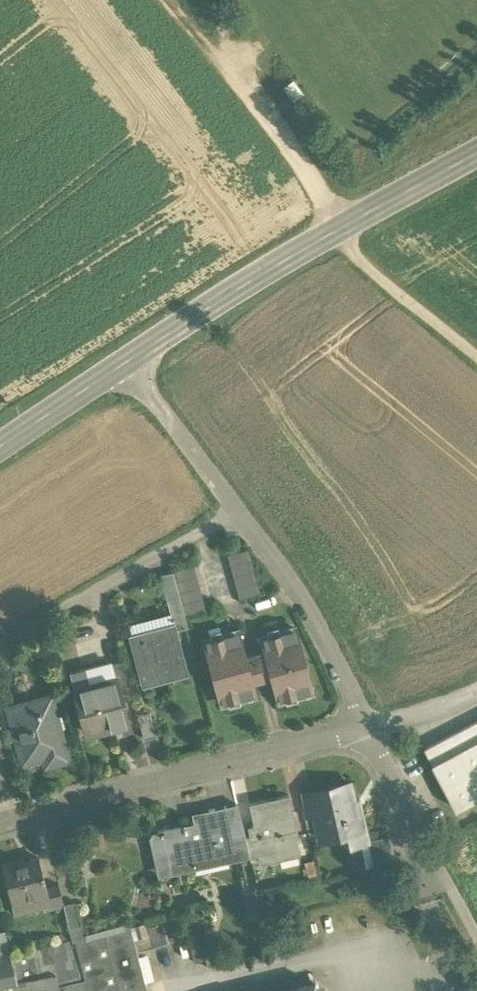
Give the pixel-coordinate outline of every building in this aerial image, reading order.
[(249,548),(228,554),(240,598),(260,593),(249,548)] [(194,565),(173,571),(180,597),(185,615),(206,609),(194,565)] [(180,597),(167,601),(173,623),(175,622),(177,630),(188,627),(185,615),(180,597)] [(173,623),(129,635),(143,685),(188,673),(177,630),(175,622),(173,623)] [(296,628),(261,637),(265,652),(246,657),(252,678),(271,673),(278,699),(313,689),(296,628)] [(239,631),(204,641),(221,703),(256,693),(252,678),(246,657),(239,631)] [(123,659),(111,663),(115,678),(117,678),(121,693),(132,691),(123,659)] [(115,678),(75,689),(87,734),(129,722),(121,693),(117,678),(115,678)] [(53,696),(9,708),(23,762),(45,756),(47,764),(69,758),(53,696)] [(150,711),(139,715),(145,738),(156,735),(150,711)] [(425,748),(457,807),(476,796),(476,720),(425,748)] [(350,782),(300,793),(306,816),(318,814),(324,839),(350,833),(352,844),(369,840),(370,840),(364,811),(357,812),(350,782)] [(253,833),(244,835),(248,854),(257,852),(257,856),(300,846),(288,794),(249,803),(254,823),(251,824),(253,833)] [(236,802),(208,809),(210,818),(160,828),(170,871),(171,871),(170,865),(226,853),(228,859),(248,854),(244,835),(236,802)] [(370,840),(369,840),(375,865),(398,860),(390,835),(370,840)] [(39,859),(21,863),(20,860),(4,864),(12,900),(40,894),(46,892),(45,887),(39,859)] [(58,884),(45,887),(46,892),(40,894),(43,909),(63,905),(63,904),(58,884)] [(74,901),(63,904),(63,905),(68,926),(79,924),(74,901)] [(176,904),(165,907),(167,914),(178,911),(176,904)] [(145,920),(130,924),(136,952),(152,948),(145,920)] [(79,924),(68,926),(70,938),(74,938),(82,936),(79,924)] [(74,938),(83,980),(86,990),(131,990),(145,988),(136,952),(130,924),(82,936),(74,938)] [(58,986),(83,980),(74,938),(70,938),(8,953),(15,981),(14,981),(17,990),(60,990),(58,986)] [(0,955),(0,984),(5,983),(14,981),(15,981),(8,953),(0,955)] [(140,956),(147,980),(154,978),(147,954),(140,956)] [(83,980),(58,986),(60,990),(86,990),(83,980)]
